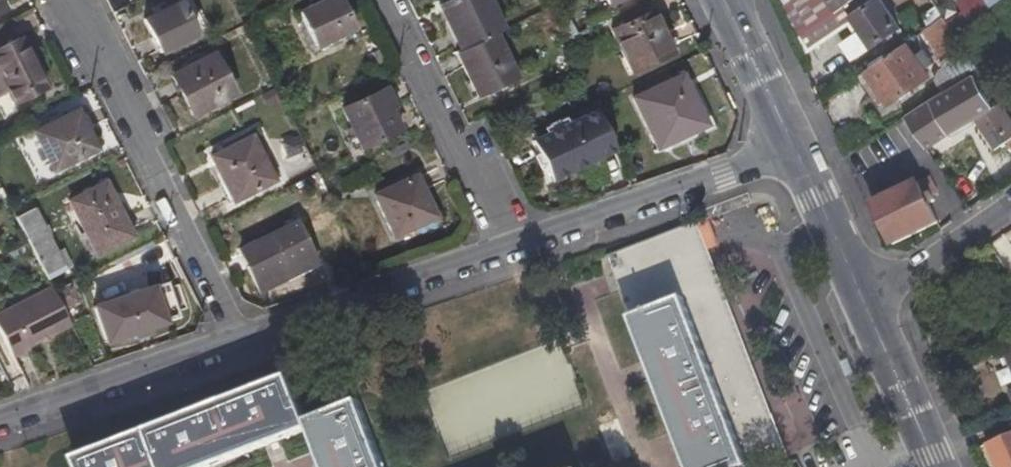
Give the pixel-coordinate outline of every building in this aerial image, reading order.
[(351,29),(337,0),(325,0),(298,14),(316,47),(351,29)] [(460,52),(495,34),(502,30),(488,0),(455,0),(438,8),(460,52)] [(836,13),(854,0),(827,0),(836,13)] [(853,17),(873,47),(899,29),(879,0),(853,17)] [(988,9),(1002,0),(981,0),(988,9)] [(143,21),(160,54),(196,36),(178,2),(143,21)] [(950,14),(944,4),(937,8),(944,18),(950,14)] [(610,32),(629,74),(673,53),(653,12),(610,32)] [(944,66),(936,81),(944,92),(978,69),(954,33),(944,18),(930,29),(948,57),(942,62),(944,66)] [(477,98),(516,79),(495,34),(460,52),(455,54),(477,98)] [(4,92),(12,106),(45,89),(20,38),(0,49),(0,85),(4,92)] [(917,55),(909,43),(865,74),(888,108),(933,79),(927,70),(936,64),(926,49),(917,55)] [(193,117),(235,96),(213,54),(170,77),(193,117)] [(674,141),(678,150),(720,130),(699,89),(691,94),(682,77),(632,99),(657,150),(674,141)] [(1008,110),(1003,104),(993,109),(976,77),(931,103),(919,109),(906,117),(928,149),(948,134),(973,120),(980,129),(988,122),(1003,146),(1008,142),(1010,147),(1010,115),(1008,110)] [(391,111),(398,108),(387,87),(340,109),(360,151),(401,131),(391,111)] [(31,134),(52,173),(96,151),(76,111),(31,134)] [(530,142),(549,183),(614,153),(593,111),(530,142)] [(980,129),(995,151),(1003,146),(988,122),(980,129)] [(252,135),(208,158),(217,174),(233,203),(275,181),(252,135)] [(208,179),(223,208),(233,203),(217,174),(208,179)] [(442,212),(435,214),(417,175),(374,195),(393,238),(406,232),(409,239),(447,222),(442,212)] [(933,178),(875,205),(890,235),(934,212),(931,206),(939,202),(935,196),(940,194),(933,178)] [(66,203),(96,258),(133,238),(104,183),(66,203)] [(32,210),(14,219),(28,245),(46,280),(65,271),(32,210)] [(938,223),(934,212),(890,235),(895,245),(938,223)] [(259,292),(315,263),(296,223),(238,251),(259,292)] [(691,466),(747,466),(779,455),(689,226),(611,258),(691,466)] [(104,345),(177,320),(165,284),(92,308),(104,345)] [(27,349),(71,327),(53,292),(50,288),(0,315),(0,334),(13,359),(27,352),(27,349)] [(852,356),(843,359),(850,375),(854,373),(858,372),(852,356)] [(361,402),(309,423),(291,378),(78,460),(80,466),(210,466),(311,428),(326,466),(386,466),(361,402)] [(999,466),(1010,466),(1010,451),(996,458),(999,466)]
